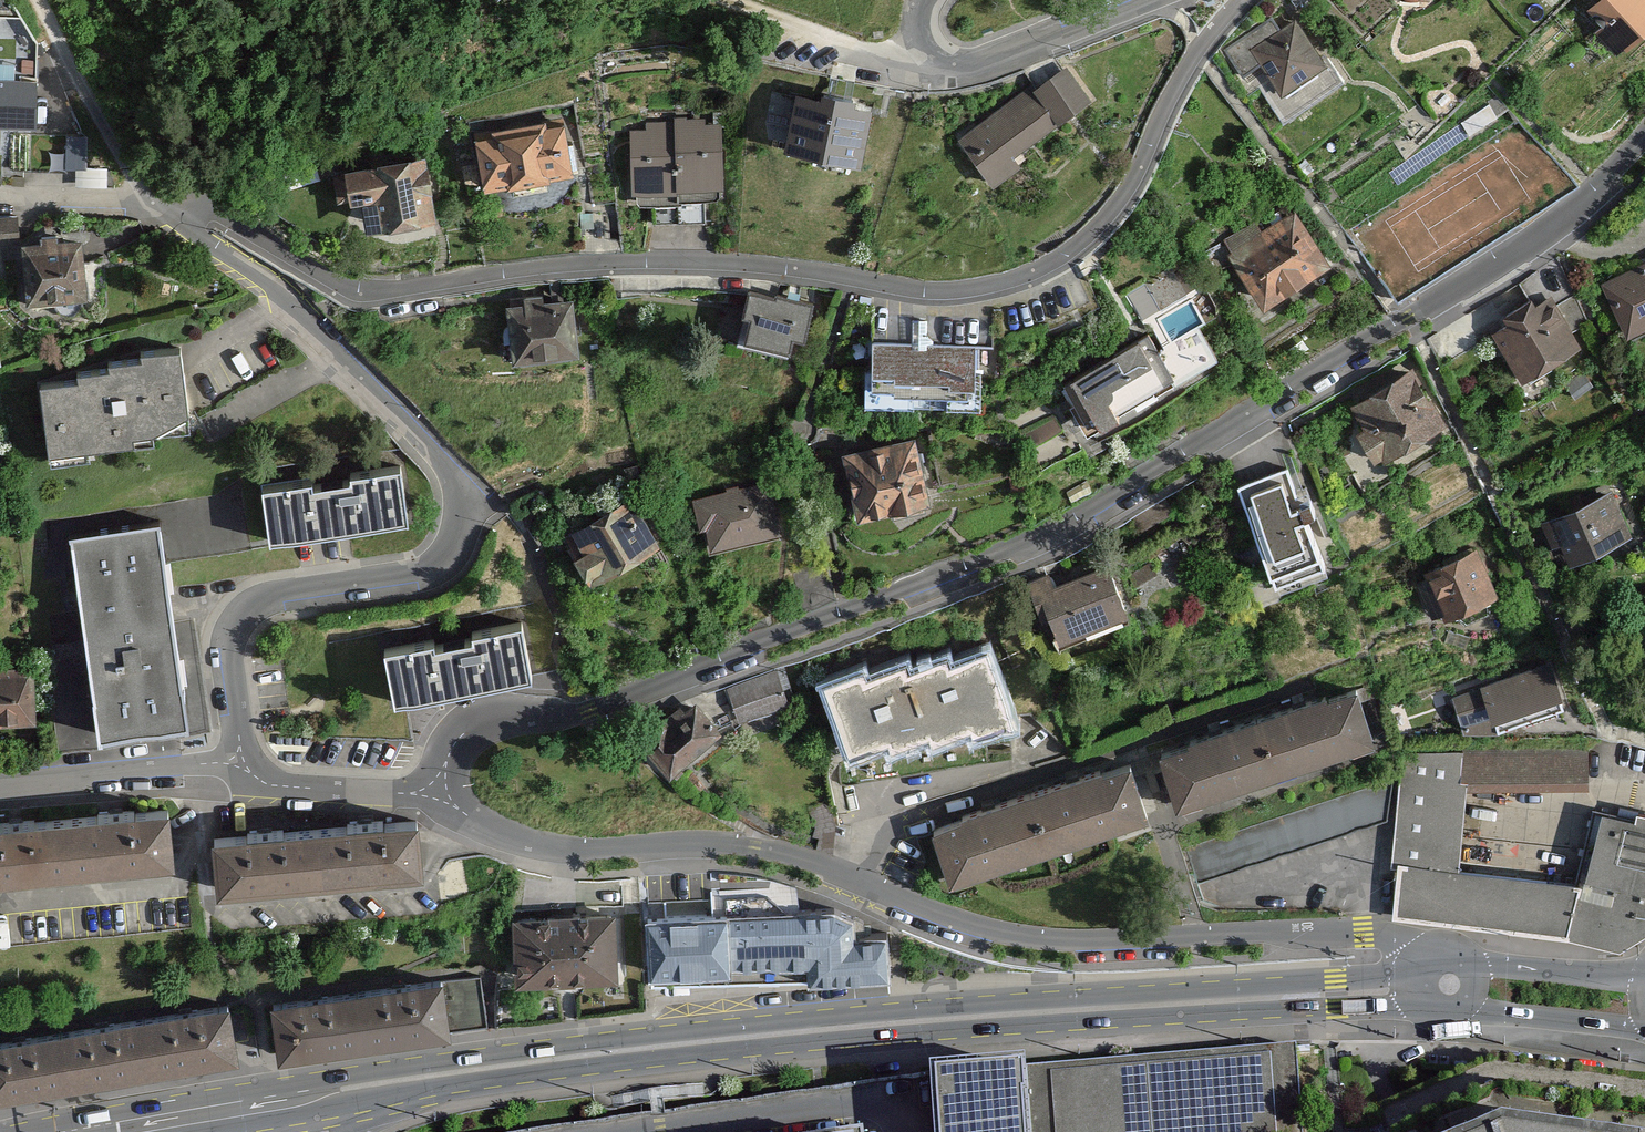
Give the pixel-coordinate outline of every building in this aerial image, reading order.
[(1593,8),(1606,22),(1599,30),(1616,48),(1627,39),(1630,42),(1643,30),(1640,26),(1644,22),(1644,4),(1642,0),(1602,0),(1593,8)] [(1271,19),(1225,50),(1243,75),(1262,62),(1272,76),(1282,89),(1321,61),(1317,55),(1294,23),(1281,32),(1271,19)] [(1282,89),(1272,76),(1258,87),(1282,123),(1344,81),(1323,51),(1317,55),(1321,61),(1282,89)] [(9,154),(8,181),(67,182),(68,123),(36,122),(37,82),(6,82),(7,68),(0,68),(0,154),(9,154)] [(1035,85),(962,140),(992,182),(1018,164),(1010,153),(1086,99),(1066,72),(1035,85)] [(822,103),(800,98),(790,143),(857,158),(866,112),(851,109),(853,101),(824,95),(822,103)] [(731,114),(636,114),(636,194),(730,195),(731,114)] [(558,121),(480,136),(489,184),(512,180),(515,192),(546,187),(544,175),(577,169),(572,142),(562,144),(558,121)] [(372,169),(336,176),(339,199),(366,194),(370,213),(367,217),(378,224),(380,220),(401,217),(403,226),(430,221),(420,161),(384,167),(383,160),(371,163),(372,169)] [(1255,220),(1225,239),(1264,299),(1323,260),(1293,216),(1264,235),(1255,220)] [(18,219),(0,220),(0,249),(20,248),(18,219)] [(89,244),(28,249),(32,311),(94,307),(89,244)] [(1605,284),(1629,332),(1630,332),(1629,329),(1644,322),(1644,265),(1605,284)] [(1171,267),(1145,282),(1160,309),(1186,294),(1171,267)] [(776,296),(749,290),(744,313),(751,315),(745,341),(788,351),(792,335),(804,338),(812,302),(776,293),(776,296)] [(542,295),(524,297),(525,306),(510,308),(512,324),(508,325),(505,328),(503,332),(506,358),(575,350),(569,301),(543,304),(542,295)] [(1510,323),(1496,332),(1524,377),(1525,376),(1529,382),(1551,368),(1548,362),(1577,344),(1549,299),(1534,308),(1530,301),(1506,315),(1510,323)] [(1064,383),(1089,425),(1097,420),(1100,426),(1119,415),(1115,410),(1172,376),(1175,381),(1217,357),(1198,327),(1158,351),(1148,333),(1064,383)] [(976,342),(872,341),(872,390),(894,390),(894,395),(968,395),(968,387),(975,387),(976,342)] [(191,351),(44,390),(52,466),(104,460),(158,446),(198,428),(191,351)] [(1414,380),(1350,413),(1382,475),(1446,441),(1414,380)] [(911,441),(848,455),(861,510),(859,512),(861,514),(863,511),(892,504),(895,514),(923,507),(921,498),(924,497),(911,441)] [(1297,461),(1231,489),(1270,580),(1336,551),(1297,461)] [(268,490),(276,549),(417,531),(409,472),(268,490)] [(767,484),(696,501),(702,524),(708,523),(713,545),(777,529),(767,484)] [(1571,512),(1547,523),(1555,540),(1563,536),(1573,557),(1629,532),(1619,510),(1615,512),(1607,495),(1583,506),(1580,506),(1573,509),(1571,512)] [(628,504),(571,538),(596,580),(598,578),(595,574),(648,543),(651,547),(653,546),(628,504)] [(169,534),(78,543),(97,727),(188,717),(169,534)] [(1431,577),(1421,582),(1435,612),(1444,620),(1455,615),(1464,625),(1490,613),(1490,600),(1488,595),(1493,593),(1474,550),(1428,571),(1431,577)] [(1057,576),(1031,587),(1049,629),(1063,623),(1075,651),(1139,624),(1115,568),(1063,591),(1057,576)] [(526,629),(387,654),(398,714),(537,689),(526,629)] [(871,664),(823,685),(856,760),(897,742),(905,761),(945,743),(950,753),(988,737),(993,748),(1030,732),(992,646),(958,661),(954,651),(918,667),(914,659),(876,676),(871,664)] [(1549,666),(1455,698),(1465,728),(1498,728),(1562,705),(1549,666)] [(0,672),(0,732),(43,730),(40,670),(0,672)] [(729,691),(741,728),(796,710),(783,673),(729,691)] [(1362,691),(1165,757),(1186,820),(1383,755),(1362,691)] [(681,784),(729,740),(694,702),(646,745),(681,784)] [(1391,911),(1628,946),(1644,933),(1644,812),(1594,798),(1569,863),(1464,852),(1478,752),(1411,740),(1391,911)] [(1132,769),(941,833),(962,894),(1153,830),(1132,769)] [(1260,849),(1274,850),(1367,821),(1363,808),(1376,809),(1379,818),(1399,819),(1401,787),(1380,786),(1332,801),(1334,801),(1262,823),(1260,849)] [(185,880),(178,815),(0,832),(0,898),(185,880)] [(420,830),(222,845),(226,900),(424,885),(420,830)] [(835,910),(645,916),(647,985),(889,978),(887,932),(864,933),(864,921),(835,910)] [(624,921),(519,925),(522,988),(627,983),(624,921)] [(439,983),(275,1007),(283,1060),(447,1036),(439,983)] [(234,1063),(225,1009),(0,1046),(0,1102),(234,1063)] [(1296,1049),(935,1078),(938,1131),(1303,1131),(1296,1049)] [(1529,1077),(1495,1079),(1386,1119),(1391,1131),(1644,1131),(1644,1093),(1529,1077)]
